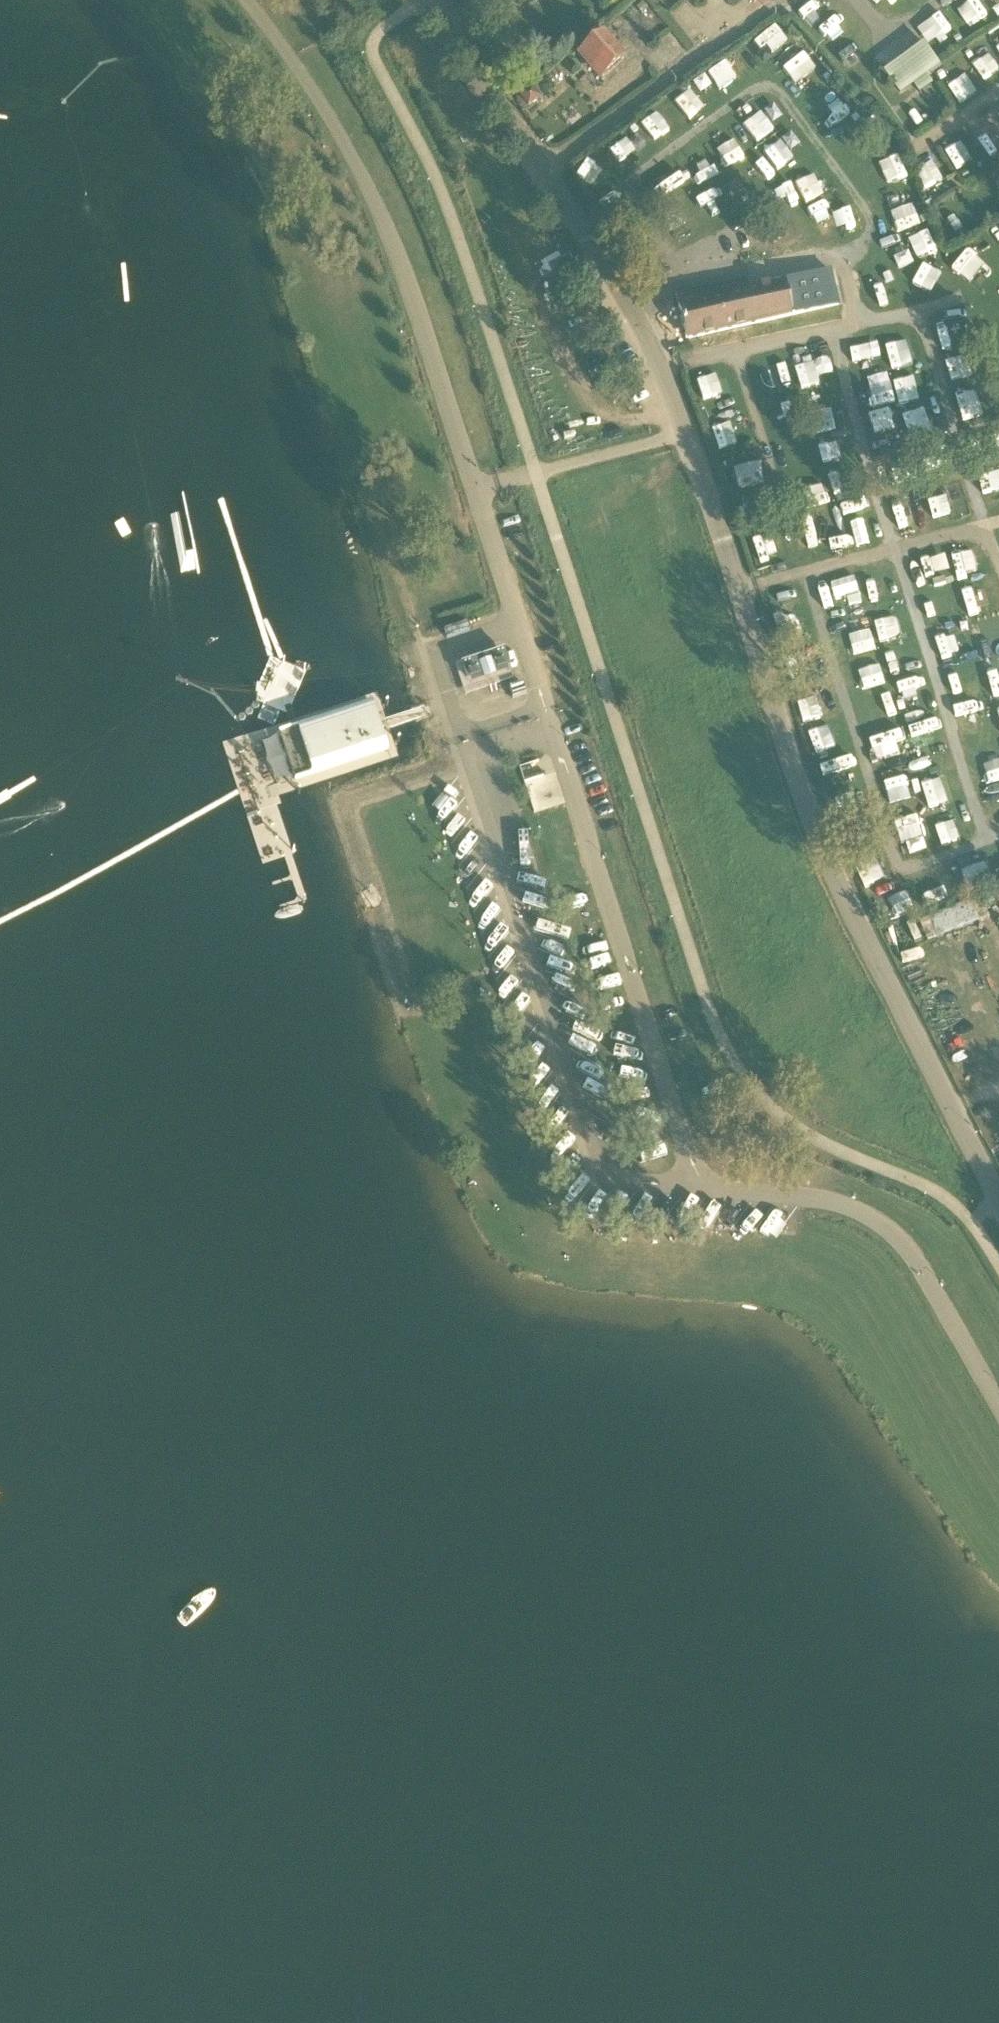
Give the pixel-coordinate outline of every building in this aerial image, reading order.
[(986,8),(980,0),(961,0),(959,2),(969,18),(986,8)] [(944,14),(919,29),(930,46),(955,32),(944,14)] [(818,27),(830,44),(846,33),(834,16),(818,27)] [(601,34),(595,28),(579,43),(585,49),(579,54),(602,80),(624,59),(602,34),(601,34)] [(783,30),(767,42),(782,60),(798,48),(783,30)] [(763,33),(752,40),(759,50),(770,43),(763,33)] [(941,65),(926,45),(887,73),(901,94),(941,65)] [(810,51),(792,64),(809,87),(827,75),(810,51)] [(998,73),(998,68),(989,52),(972,63),(984,82),(998,73)] [(967,71),(948,83),(959,101),(978,89),(967,71)] [(839,91),(821,98),(831,120),(848,113),(839,91)] [(537,102),(531,93),(522,101),(528,109),(537,102)] [(755,111),(766,124),(779,113),(768,100),(755,111)] [(915,128),(930,117),(917,100),(902,111),(915,128)] [(625,157),(641,145),(628,127),(612,139),(625,157)] [(983,131),(976,137),(988,152),(995,146),(983,131)] [(956,166),(973,156),(964,141),(947,152),(956,166)] [(588,183),(606,168),(593,152),(575,167),(588,183)] [(886,186),(906,174),(894,154),(874,165),(886,186)] [(931,189),(945,181),(935,162),(920,170),(931,189)] [(824,165),(805,174),(816,196),(834,188),(824,165)] [(650,180),(656,196),(684,187),(678,170),(650,180)] [(890,208),(905,202),(901,191),(886,197),(890,208)] [(914,203),(892,213),(901,232),(923,222),(914,203)] [(830,210),(834,229),(853,225),(849,206),(830,210)] [(932,230),(911,235),(916,257),(937,252),(932,230)] [(976,283),(998,271),(985,243),(962,254),(976,283)] [(895,261),(900,272),(915,265),(910,255),(895,261)] [(825,274),(679,307),(686,340),(792,316),(793,320),(833,312),(825,274)] [(893,369),(912,364),(908,348),(889,353),(893,369)] [(800,388),(820,382),(813,358),(793,363),(800,388)] [(773,389),(793,386),(790,367),(770,370),(773,389)] [(702,402),(721,397),(715,376),(695,381),(702,402)] [(901,409),(922,403),(916,380),(895,386),(901,409)] [(817,423),(829,418),(821,399),(809,404),(817,423)] [(885,435),(904,430),(898,410),(880,415),(885,435)] [(720,453),(740,447),(732,425),(713,432),(720,453)] [(806,508),(823,504),(819,486),(802,489),(806,508)] [(927,497),(932,516),(952,510),(947,492),(927,497)] [(923,575),(938,572),(935,558),(920,561),(923,575)] [(998,610),(998,593),(997,586),(967,595),(974,617),(998,610)] [(769,602),(776,629),(798,623),(790,596),(769,602)] [(499,651),(460,664),(465,680),(504,666),(499,651)] [(998,692),(998,674),(989,677),(994,694),(998,692)] [(970,701),(988,696),(983,677),(965,682),(970,701)] [(295,782),(388,752),(372,702),(279,732),(295,782)] [(984,702),(962,711),(971,732),(993,724),(984,702)] [(837,743),(837,723),(817,724),(818,744),(837,743)] [(966,870),(972,889),(993,881),(987,863),(966,870)]
